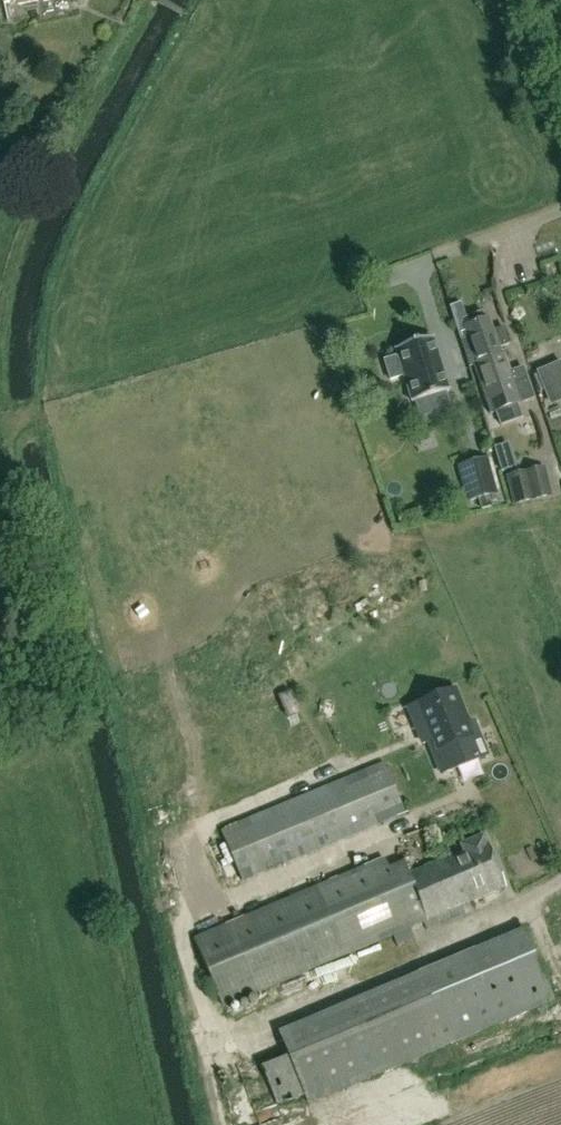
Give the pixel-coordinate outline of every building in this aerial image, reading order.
[(504,354),(501,355),(499,349),(510,345),(504,329),(493,332),(489,320),(485,321),(483,313),(466,319),(469,327),(465,328),(469,339),(461,341),(465,353),(470,368),(473,367),(478,380),(490,376),(489,374),(494,372),(491,365),(500,362),(500,364),(507,361),(504,354)] [(404,376),(413,403),(449,392),(432,339),(396,350),(398,358),(385,362),(390,381),(404,376)] [(518,405),(535,399),(528,381),(524,370),(511,374),(507,361),(500,364),(500,362),(491,365),(494,372),(489,374),(490,376),(478,380),(491,415),(497,413),(502,426),(523,419),(518,405)] [(560,402),(560,364),(536,373),(549,407),(560,402)] [(470,503),(496,495),(486,460),(473,464),(480,489),(467,493),(470,503)] [(547,463),(504,475),(513,506),(514,506),(556,494),(547,463)] [(453,692),(408,710),(422,744),(427,742),(441,776),(486,758),(471,722),(466,724),(453,692)] [(385,764),(222,832),(242,881),(405,813),(385,764)] [(463,853),(408,876),(403,862),(388,869),(383,858),(316,888),(195,939),(224,1007),(345,955),(348,954),(408,929),(504,888),(485,843),(482,837),(460,846),(463,853)] [(279,1034),(288,1057),(260,1069),(277,1108),(305,1097),(308,1105),(554,1001),(524,931),(279,1034)]
